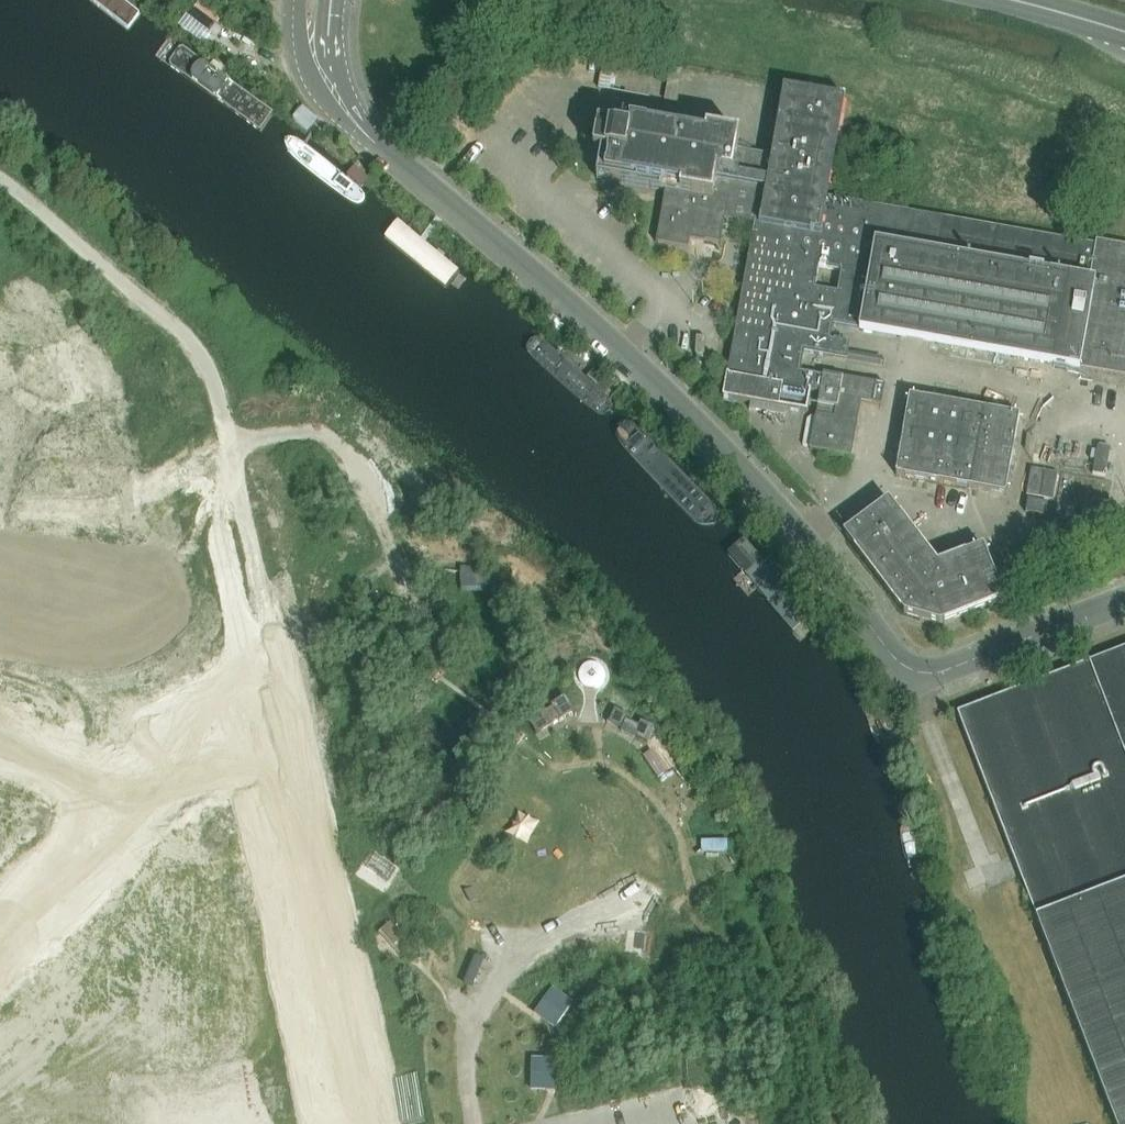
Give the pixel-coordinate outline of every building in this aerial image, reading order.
[(130,32),(143,14),(124,0),(89,0),(130,32)] [(181,46),(166,66),(260,139),(275,119),(181,46)] [(706,136),(631,123),(629,133),(599,128),(595,152),(610,155),(606,176),(667,188),(657,243),(688,249),(691,239),(721,245),(725,220),(753,225),(727,374),(728,374),(724,398),(807,413),(811,392),(819,393),(817,401),(819,402),(811,450),(852,457),(861,403),(881,407),(886,386),(841,378),(842,376),(823,373),(822,375),(800,371),(803,351),(848,359),(851,342),(829,338),(832,322),(860,327),(860,330),(1052,364),(1124,376),(1124,247),(1097,242),(1096,244),(827,197),(844,97),(782,87),(771,154),(737,148),(739,137),(706,132),(706,136)] [(294,127),(282,143),(360,207),(372,191),(294,127)] [(382,197),(371,210),(440,267),(452,254),(382,197)] [(460,261),(449,275),(516,330),(527,316),(460,261)] [(541,329),(527,346),(607,415),(622,398),(541,329)] [(1007,495),(1021,418),(909,398),(897,476),(1007,495)] [(630,407),(611,426),(706,526),(726,508),(630,407)] [(1111,449),(1098,447),(1093,475),(1107,477),(1111,449)] [(1054,500),(1058,473),(1032,469),(1028,495),(1054,500)] [(1026,512),(1046,516),(1048,503),(1029,500),(1026,512)] [(889,501),(844,535),(905,615),(941,625),(1005,600),(985,548),(939,566),(889,501)] [(738,524),(721,539),(809,643),(826,628),(738,524)] [(958,713),(1116,1123),(1124,1123),(1124,648),(958,713)] [(552,706),(553,709),(561,721),(575,713),(565,698),(552,706)] [(538,735),(561,721),(553,709),(544,714),(543,713),(529,721),(538,735)] [(622,731),(627,721),(629,716),(616,710),(609,724),(622,731)] [(640,728),(627,721),(622,731),(621,732),(635,739),(636,737),(640,728)] [(640,728),(636,737),(648,743),(655,729),(643,723),(640,728)] [(391,922),(380,932),(401,954),(411,944),(391,922)] [(574,1004),(552,989),(535,1014),(556,1029),(574,1004)] [(557,1091),(557,1059),(532,1059),(532,1091),(557,1091)]
